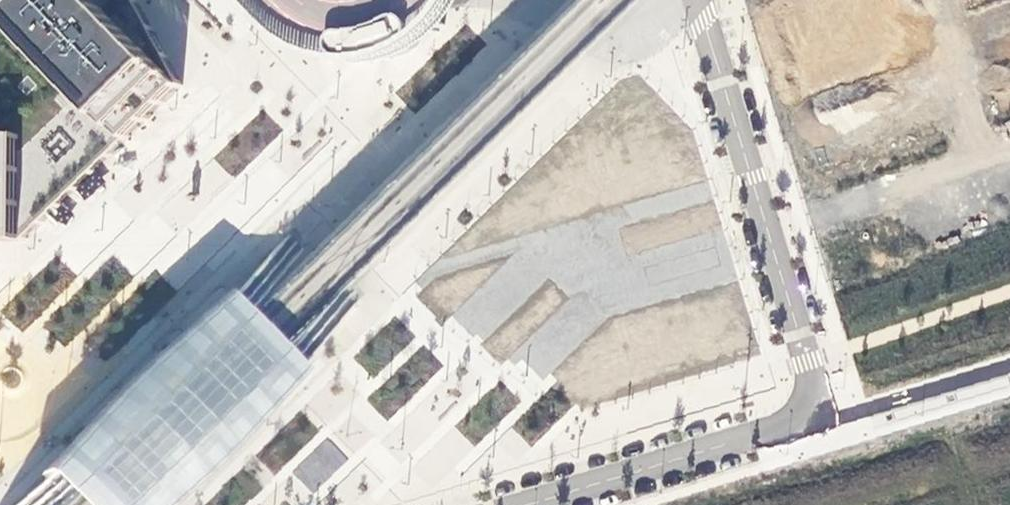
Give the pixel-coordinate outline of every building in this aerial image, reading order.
[(138,0),(0,0),(0,244),(25,245),(185,86),(138,0)] [(258,12),(280,34),(299,48),(320,58),(334,63),(367,64),(396,59),(418,49),(439,34),(456,15),(463,5),(465,0),(247,0),(258,12)] [(646,221),(678,212),(671,184),(639,192),(646,221)] [(226,288),(42,471),(50,479),(58,486),(63,491),(74,502),(77,504),(162,504),(307,367),(300,360),(293,354),(289,349),(271,331),(259,320),(246,308),(241,303),(235,297),(226,288)] [(431,456),(452,477),(549,386),(529,364),(431,456)] [(320,438),(295,475),(318,491),(343,454),(320,438)]
